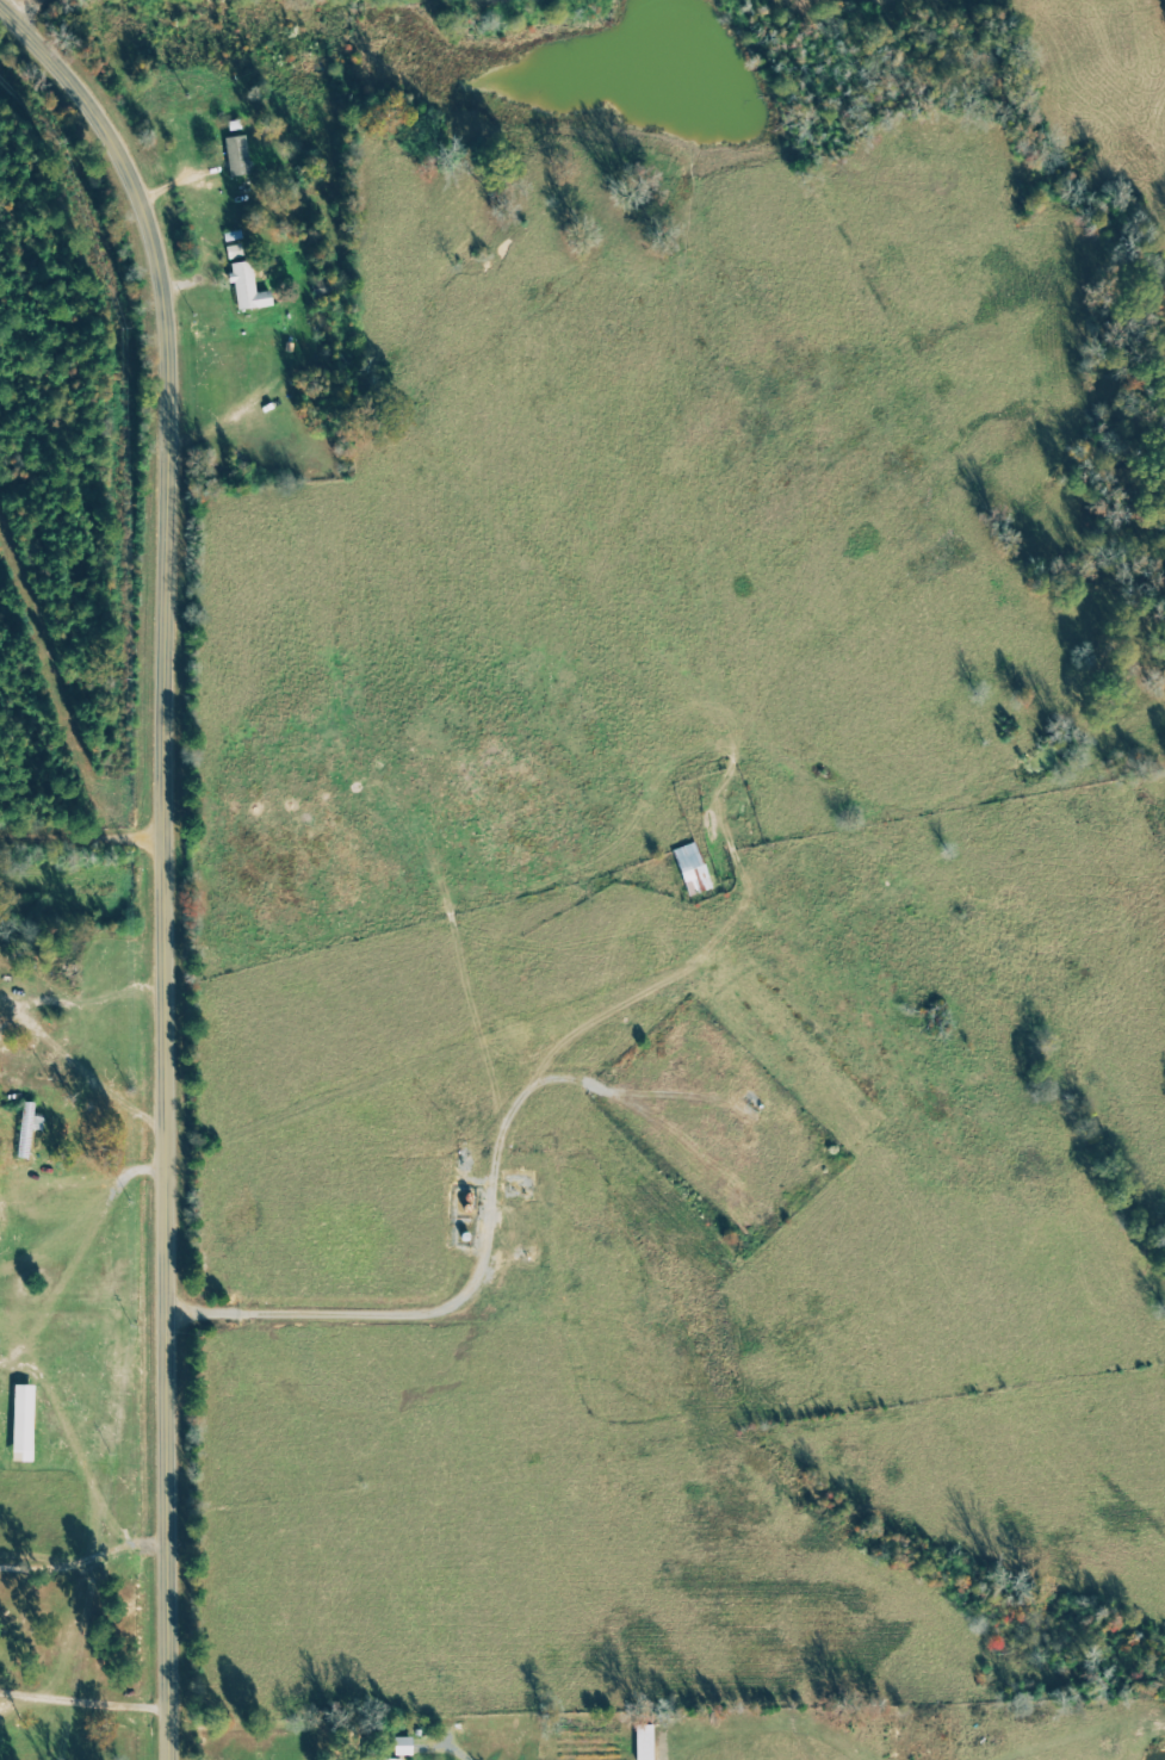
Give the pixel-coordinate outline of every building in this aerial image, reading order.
[(225,137),(228,176),(250,174),(247,136),(225,137)] [(238,311),(272,306),(270,291),(256,293),(250,261),(228,264),(231,283),(233,283),(238,311)] [(687,897),(711,890),(697,843),(673,849),(687,897)] [(33,1385),(13,1385),(11,1462),(31,1462),(33,1385)] [(412,1756),(412,1737),(394,1738),(394,1756),(412,1756)]
